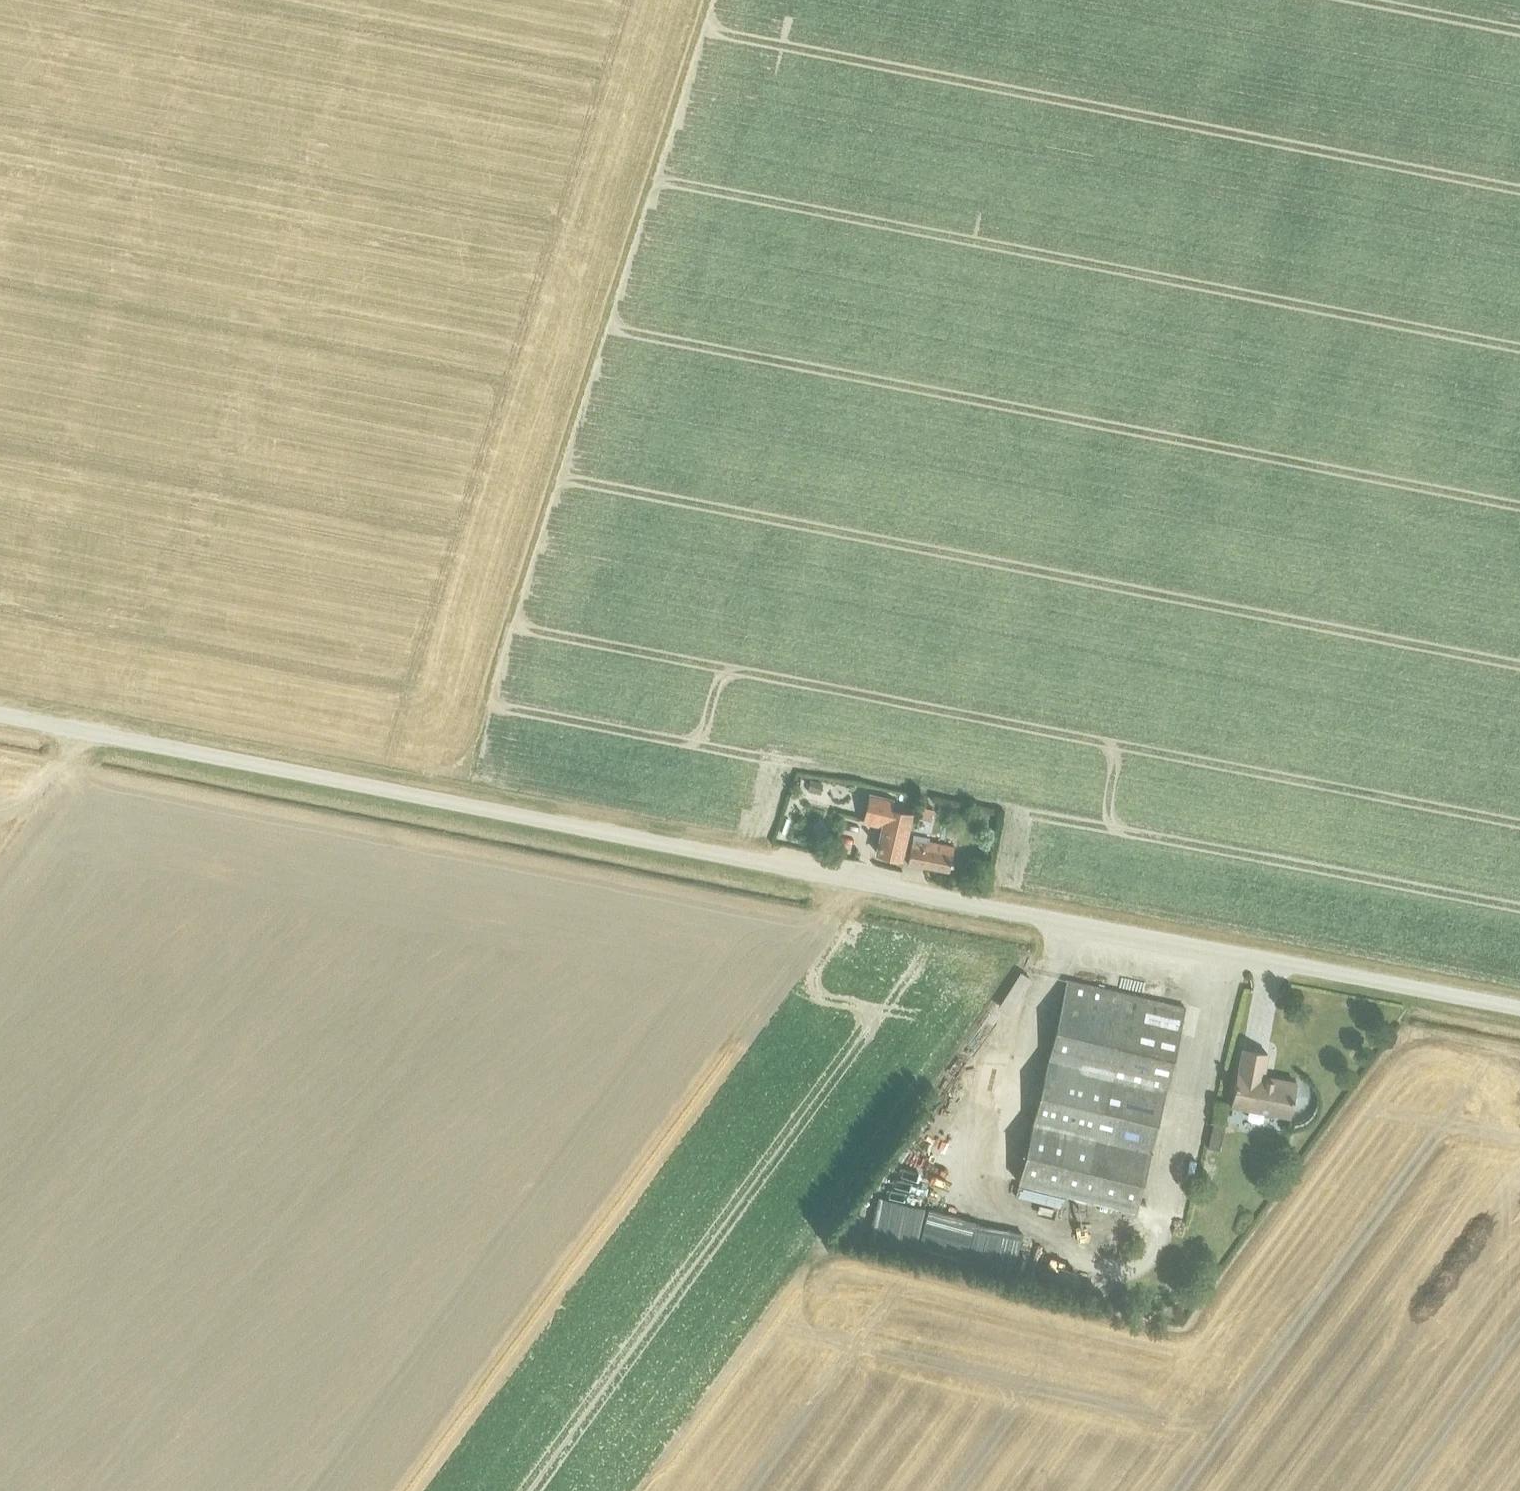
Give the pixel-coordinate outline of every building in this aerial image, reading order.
[(808,781),(806,791),(818,794),(821,783),(808,781)] [(900,859),(910,814),(881,807),(883,799),(869,796),(864,821),(883,825),(877,853),(900,859)] [(921,808),(919,820),(930,822),(932,810),(921,808)] [(948,871),(953,846),(913,837),(908,862),(948,871)] [(1069,980),(1020,1183),(1136,1211),(1185,1007),(1069,980)] [(1238,1072),(1231,1105),(1291,1117),(1297,1083),(1263,1076),(1268,1052),(1245,1048),(1240,1072),(1238,1072)]
